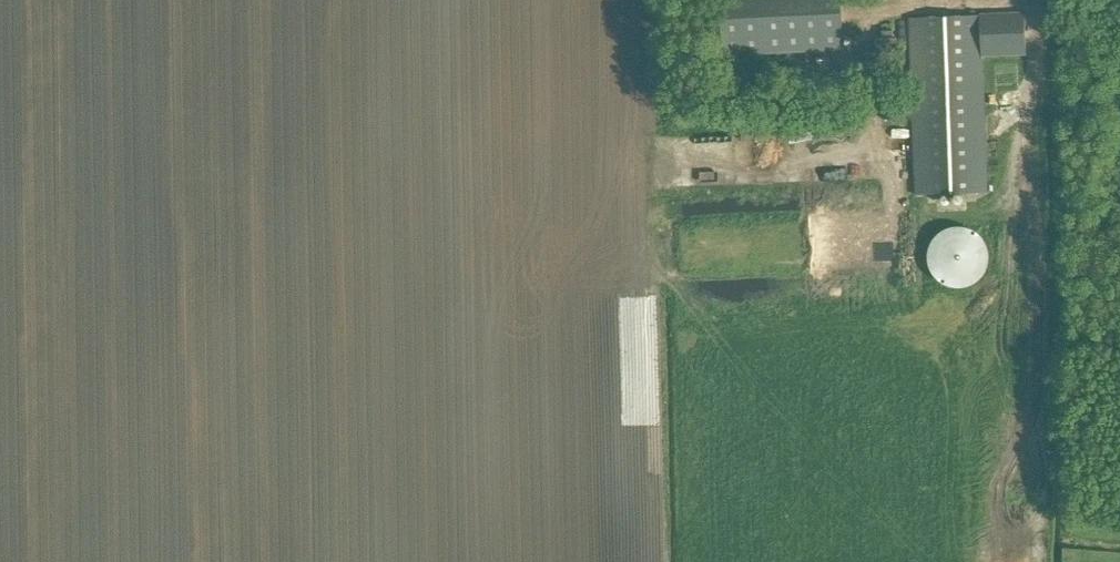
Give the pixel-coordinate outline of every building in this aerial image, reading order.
[(846,52),(843,0),(721,0),(724,59),(846,52)] [(1025,16),(913,20),(918,196),(987,194),(983,54),(1026,52),(1025,16)] [(899,51),(898,32),(886,33),(887,51),(899,51)] [(988,247),(987,246),(986,244),(985,243),(984,242),(983,240),(982,239),(981,238),(980,237),(979,236),(978,234),(976,234),(975,233),(974,232),(972,231),(971,231),(969,230),(967,230),(966,229),(964,229),(963,229),(961,228),(959,228),(958,228),(956,229),(954,229),(953,229),(951,229),(950,230),(948,231),(947,231),(945,232),(944,233),(942,234),(941,234),(940,236),(939,237),(937,238),(936,239),(935,240),(934,242),(933,243),(933,244),(932,246),(931,247),(931,249),(930,250),(930,252),(929,254),(929,255),(929,257),(929,258),(929,260),(929,262),(929,263),(929,265),(930,267),(930,268),(931,270),(931,271),(932,273),(933,274),(934,275),(935,277),(936,278),(937,279),(938,281),(939,282),(940,283),(942,284),(943,285),(944,285),(946,286),(947,287),(949,288),(950,288),(952,288),(954,289),(955,289),(957,289),(959,289),(960,289),(962,289),(963,289),(965,289),(967,288),(968,288),(970,287),(971,287),(973,286),(974,285),(976,285),(977,284),(978,283),(980,282),(981,281),(982,279),(983,278),(984,277),(985,275),(986,274),(987,273),(987,271),(988,270),(988,268),(989,267),(989,265),(989,263),(990,262),(990,260),(990,258),(990,257),(990,255),(989,254),(989,252),(989,250),(988,249),(988,247)]
